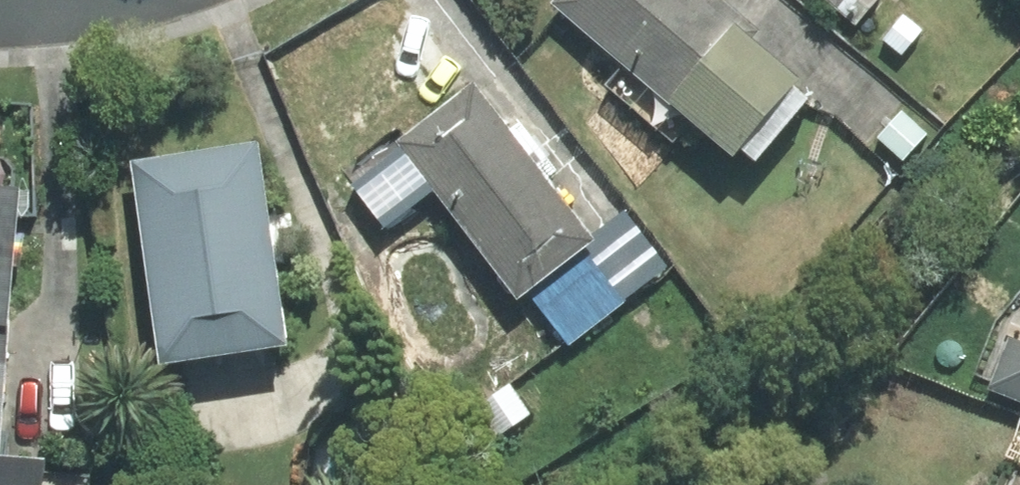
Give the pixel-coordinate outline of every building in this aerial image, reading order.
[(554,12),(742,169),(804,94),(756,54),(765,42),(715,0),(563,0),(554,12)] [(884,0),(819,0),(857,33),(885,1),(884,0)] [(903,61),(924,36),(904,19),(883,44),(903,61)] [(629,309),(588,255),(596,249),(476,89),(400,146),(520,306),(532,297),(573,351),(629,309)] [(289,359),(261,153),(133,170),(161,377),(289,359)] [(12,339),(23,199),(0,197),(0,338),(12,339)] [(12,339),(0,338),(0,484),(1,484),(12,339)] [(1011,341),(988,396),(1019,409),(1019,345),(1011,341)] [(532,420),(510,390),(477,413),(498,443),(532,420)]
